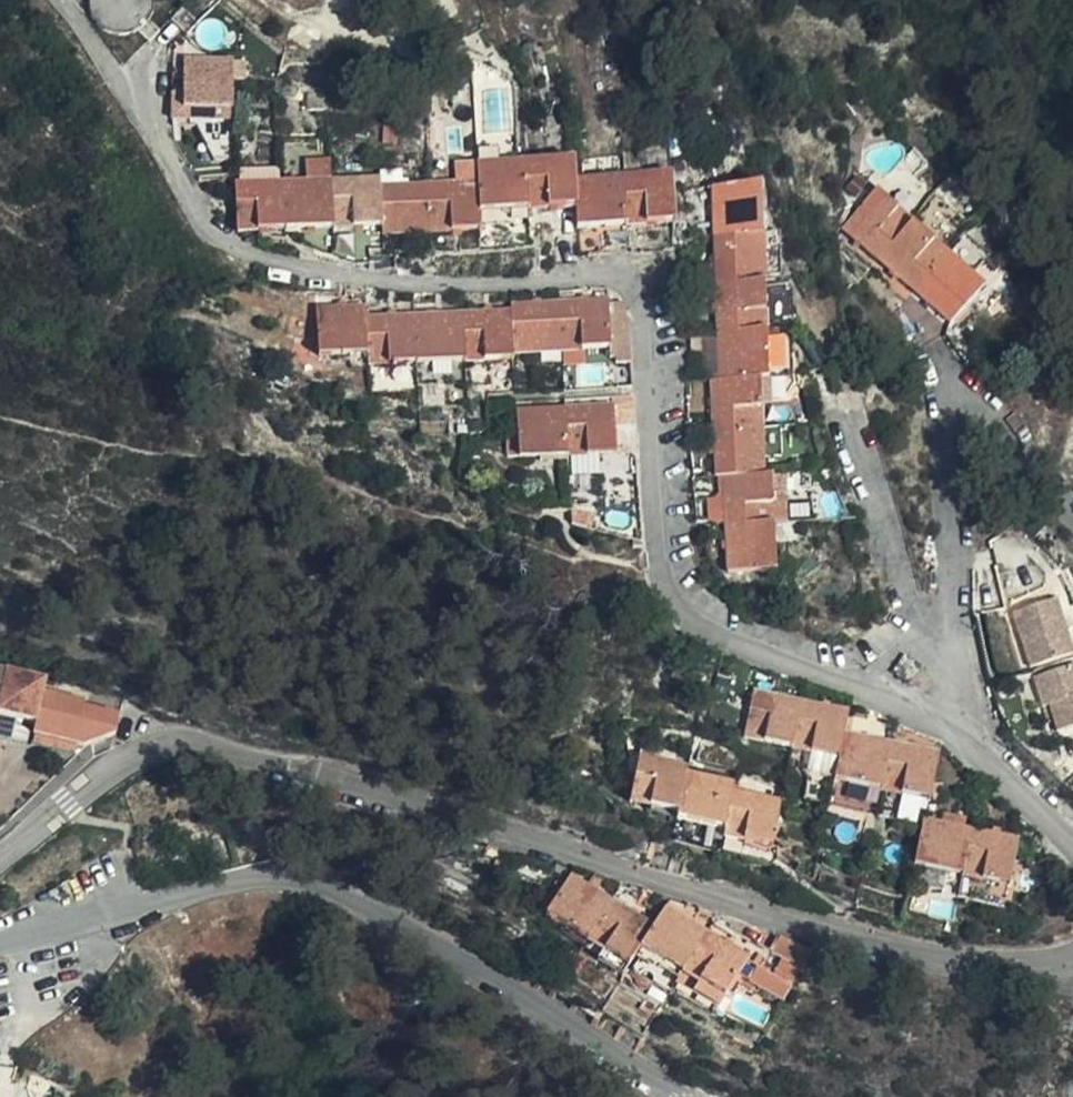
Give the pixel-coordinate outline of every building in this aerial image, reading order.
[(156,32),(147,23),(151,14),(153,6),(152,0),(90,0),(89,3),(90,11),(94,21),(102,29),(112,34),(122,36),(130,35),(137,32),(148,42),(156,32)] [(189,34),(199,24),(182,11),(172,22),(188,35),(189,34)] [(231,109),(232,62),(184,61),(183,108),(231,109)] [(281,98),(281,114),(293,114),(293,98),(281,98)] [(249,128),(251,112),(242,111),(241,127),(249,128)] [(380,180),(330,182),(284,184),(278,184),(240,186),(235,186),(236,233),(382,228),(382,235),(479,230),(479,211),(575,208),(576,227),(673,223),(670,177),(574,181),(573,161),(476,165),(477,184),(402,187),(381,188),(380,180)] [(380,167),(380,180),(381,188),(402,187),(402,166),(380,167)] [(240,186),(278,184),(277,169),(240,170),(240,186)] [(284,184),(330,182),(330,173),(284,174),(284,184)] [(861,205),(875,189),(864,178),(849,194),(861,205)] [(766,379),(764,322),(762,282),(759,187),(712,189),(719,381),(710,382),(714,478),(722,478),(725,574),(773,573),(772,524),(771,498),(770,476),(762,476),(758,380),(766,379)] [(880,257),(911,221),(875,189),(861,205),(844,223),(880,257)] [(947,255),(911,221),(880,257),(916,290),(947,255)] [(981,287),(947,255),(916,290),(950,322),(981,287)] [(762,282),(764,322),(794,321),(792,282),(762,282)] [(379,292),(368,291),(367,306),(378,307),(379,292)] [(562,350),(610,348),(607,302),(510,305),(510,313),(366,319),(365,308),(316,311),(318,357),(367,354),(368,366),(512,359),(512,352),(562,350)] [(610,361),(610,348),(562,350),(563,367),(603,365),(603,362),(610,361)] [(617,379),(627,379),(625,367),(616,368),(617,379)] [(311,383),(314,372),(302,369),(299,382),(311,383)] [(618,425),(638,423),(635,392),(615,394),(618,425)] [(505,460),(539,458),(566,457),(615,455),(612,408),(515,412),(515,428),(504,429),(505,460)] [(566,457),(539,458),(539,465),(566,464),(566,457)] [(779,476),(770,476),(771,498),(780,497),(779,476)] [(780,497),(771,498),(772,524),(785,523),(784,497),(780,497)] [(1072,655),(1056,601),(1013,613),(1030,668),(1072,655)] [(115,735),(120,715),(84,706),(85,701),(43,691),(46,678),(0,667),(0,715),(32,722),(36,723),(33,735),(36,736),(84,747),(84,746),(115,735)] [(1072,726),(1072,667),(1033,679),(1041,706),(1048,705),(1056,731),(1072,726)] [(743,739),(792,749),(801,704),(754,693),(743,739)] [(801,704),(792,749),(838,758),(833,781),(928,800),(931,785),(937,755),(843,735),(846,713),(801,704)] [(32,722),(0,715),(0,736),(27,743),(32,722)] [(76,754),(84,747),(36,736),(34,745),(76,754)] [(770,848),(780,803),(732,793),(733,784),(685,773),(686,769),(639,759),(628,804),(676,815),(675,820),(724,830),(722,838),(770,848)] [(931,785),(928,800),(940,803),(942,788),(931,785)] [(915,826),(919,811),(905,808),(901,824),(915,826)] [(943,825),(964,830),(966,819),(945,816),(943,825)] [(1016,841),(964,830),(943,825),(923,821),(913,867),(1007,887),(1016,841)] [(492,878),(507,881),(509,873),(502,871),(503,863),(495,861),(492,878)] [(603,877),(595,875),(586,889),(595,895),(605,878),(603,877)] [(681,975),(722,999),(747,960),(664,910),(651,929),(595,895),(586,889),(569,879),(545,918),(587,944),(620,964),(627,968),(639,948),(641,950),(681,975)] [(800,970),(809,952),(779,940),(771,955),(800,970)] [(617,970),(620,964),(587,944),(583,950),(617,970)] [(660,968),(677,980),(681,975),(641,950),(635,960),(656,973),(660,968)] [(749,965),(756,969),(762,960),(755,955),(749,965)] [(780,1006),(789,990),(756,969),(746,985),(780,1006)] [(674,985),(716,1010),(722,999),(681,975),(677,980),(674,985)]
